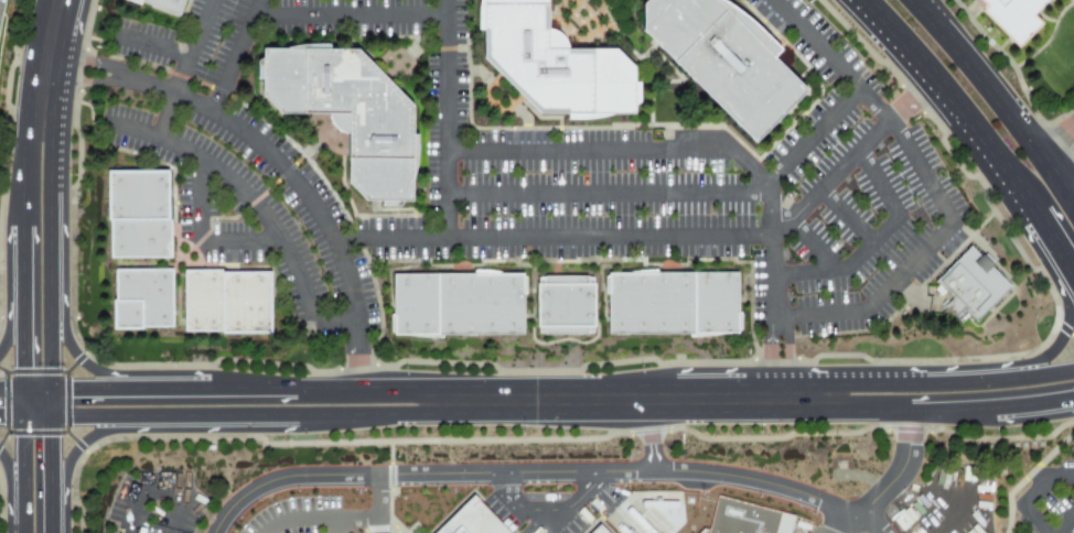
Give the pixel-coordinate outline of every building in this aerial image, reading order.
[(180,19),(129,0),(187,0),(180,19)] [(483,64),(483,0),(548,0),(548,33),(551,33),(555,34),(557,35),(560,37),(562,40),(563,42),(565,45),(566,47),(566,51),(620,51),(636,67),(636,116),(535,116),(483,64)] [(642,6),(647,0),(718,0),(809,91),(759,143),(642,25),(642,6)] [(987,2),(985,0),(1041,0),(1031,10),(1041,21),(1018,43),(982,8),(987,2)] [(364,47),(415,99),(415,202),(366,202),(350,184),(350,131),(346,130),(343,130),(341,128),(339,127),(336,124),(334,121),(333,119),(332,116),(332,112),(278,112),(264,97),(264,47),(364,47)] [(171,220),(111,220),(109,220),(108,172),(171,171),(171,220)] [(111,259),(111,220),(171,220),(173,220),(174,259),(111,259)] [(954,297),(937,281),(971,246),(982,257),(987,252),(995,261),(991,265),(1012,286),(978,322),(965,308),(957,316),(946,305),(954,297)] [(118,327),(117,270),(174,270),(174,326),(118,327)] [(224,272),(224,275),(224,333),(185,333),(185,271),(224,270),(224,272)] [(224,335),(224,333),(224,275),(224,272),(273,272),(273,335),(224,335)] [(395,274),(524,274),(525,335),(395,335),(395,274)] [(610,274),(740,274),(740,335),(610,335),(610,274)] [(539,276),(597,276),(597,337),(540,337),(539,276)] [(471,493),(431,532),(510,532),(471,493)] [(793,514),(715,497),(707,532),(789,532),(793,514)]
